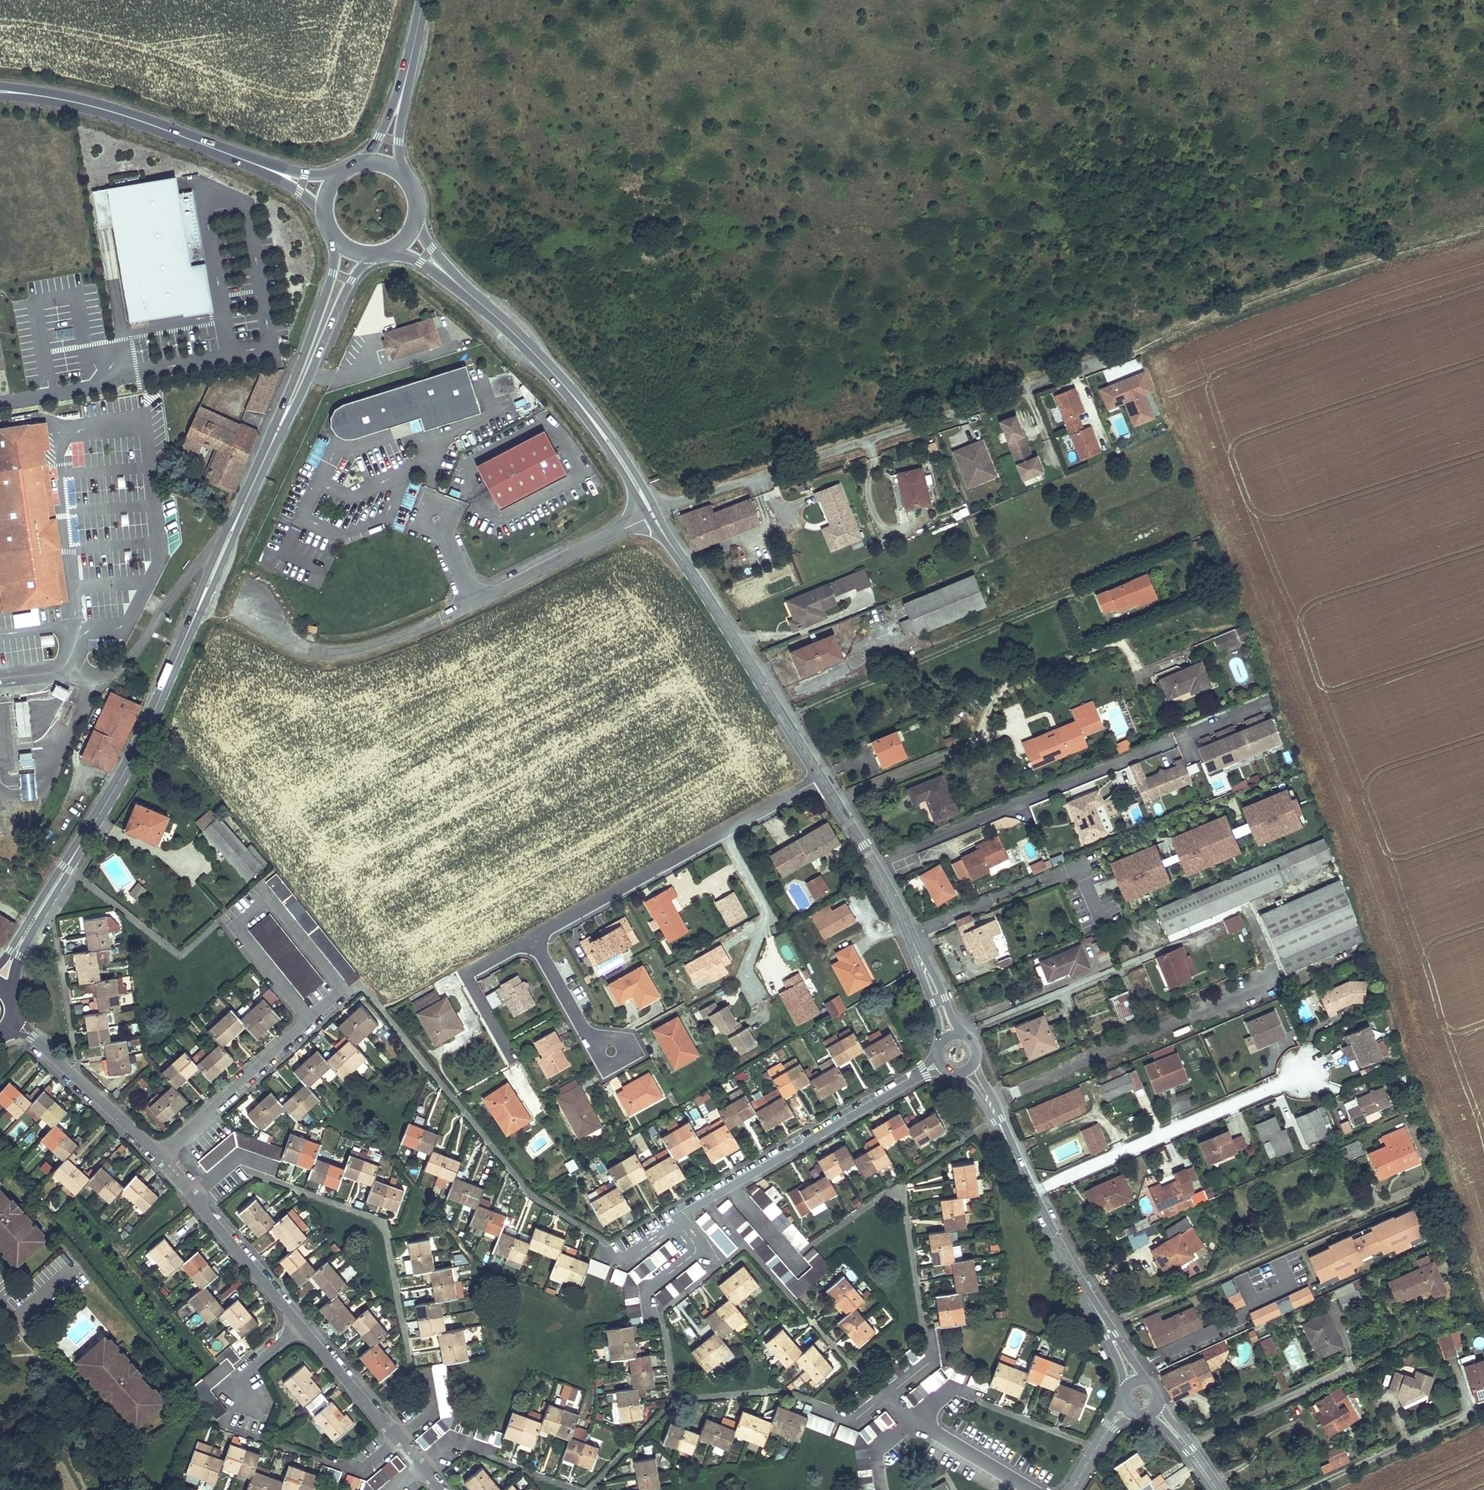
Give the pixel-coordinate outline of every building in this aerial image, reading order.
[(113,220),(131,322),(184,313),(198,310),(197,309),(200,309),(198,295),(195,296),(190,265),(204,263),(191,191),(179,194),(176,177),(92,191),(98,223),(113,220)] [(198,310),(184,313),(184,315),(213,310),(204,263),(190,265),(195,296),(198,295),(200,309),(197,309),(198,310)] [(420,322),(385,334),(387,340),(388,343),(389,344),(391,349),(390,350),(391,353),(393,360),(429,348),(420,322)] [(476,415),(461,367),(340,406),(333,411),(329,420),(330,429),(336,436),(344,440),(353,439),(383,430),(381,423),(402,417),(404,423),(416,420),(420,432),(476,415)] [(1132,426),(1155,418),(1146,393),(1152,391),(1145,370),(1098,386),(1106,410),(1124,403),(1132,426)] [(1101,453),(1092,424),(1083,426),(1079,413),(1084,412),(1076,386),(1055,392),(1076,460),(1101,453)] [(199,407),(195,416),(236,434),(239,426),(199,407)] [(999,420),(1010,447),(1025,441),(1014,414),(999,420)] [(195,416),(187,434),(189,434),(212,445),(219,449),(206,478),(234,491),(258,433),(240,425),(239,426),(236,434),(195,416)] [(404,423),(402,417),(381,423),(383,430),(404,423)] [(40,423),(45,451),(50,450),(46,422),(40,423)] [(0,429),(0,613),(62,603),(54,551),(60,550),(55,520),(49,521),(40,466),(47,465),(45,451),(40,423),(0,429)] [(567,474),(543,430),(477,465),(500,509),(567,474)] [(189,434),(182,449),(205,461),(212,445),(189,434)] [(954,454),(964,477),(974,473),(977,481),(995,474),(981,439),(972,443),(973,446),(954,454)] [(1010,447),(1011,451),(1027,445),(1025,441),(1010,447)] [(973,446),(972,443),(953,451),(954,454),(973,446)] [(1013,455),(1028,449),(1027,445),(1011,451),(1013,455)] [(1028,449),(1013,455),(1022,478),(1042,470),(1036,455),(1031,456),(1028,449)] [(47,465),(40,466),(49,521),(55,520),(47,465)] [(921,469),(897,475),(905,509),(930,504),(921,469)] [(974,473),(964,477),(967,486),(977,481),(974,473)] [(837,482),(813,492),(817,501),(820,500),(827,519),(830,517),(833,523),(830,525),(826,526),(830,537),(837,540),(858,531),(837,482)] [(710,504),(680,515),(694,549),(761,523),(750,498),(713,513),(710,504)] [(860,537),(858,531),(837,540),(830,537),(826,526),(821,528),(830,550),(860,537)] [(60,550),(54,551),(62,603),(68,602),(60,550)] [(755,551),(746,554),(755,574),(763,570),(755,551)] [(864,569),(857,572),(862,584),(869,581),(864,569)] [(857,572),(829,584),(833,595),(862,584),(857,572)] [(1147,574),(1096,595),(1101,607),(1113,602),(1115,607),(1129,601),(1128,599),(1135,596),(1137,600),(1139,604),(1157,597),(1147,574)] [(973,575),(903,603),(909,618),(899,622),(903,632),(913,628),(916,634),(986,606),(973,575)] [(814,590),(822,608),(836,602),(833,595),(829,584),(814,590)] [(814,590),(788,601),(793,615),(796,614),(798,618),(790,621),(794,630),(826,617),(822,608),(814,590)] [(1212,636),(1217,649),(1240,639),(1235,627),(1212,636)] [(41,646),(54,646),(54,634),(41,634),(41,646)] [(834,635),(791,652),(800,676),(843,659),(834,635)] [(1202,663),(1167,677),(1174,695),(1191,688),(1192,692),(1211,684),(1202,663)] [(1167,677),(1160,679),(1167,698),(1174,695),(1167,677)] [(57,685),(52,695),(65,702),(70,692),(57,685)] [(111,693),(82,759),(97,766),(98,765),(110,771),(117,758),(116,758),(134,719),(135,719),(140,706),(111,693)] [(1025,745),(1034,766),(1058,757),(1057,753),(1064,750),(1062,745),(1067,743),(1070,752),(1082,747),(1079,739),(1086,737),(1085,734),(1082,727),(1102,718),(1095,701),(1088,704),(1088,707),(1085,708),(1084,706),(1075,710),(1079,719),(1059,727),(1063,736),(1058,737),(1057,734),(1049,736),(1048,732),(1035,737),(1036,740),(1025,745)] [(15,703),(19,737),(31,736),(27,702),(15,703)] [(1254,709),(1238,716),(1242,727),(1259,720),(1254,709)] [(1237,713),(1207,725),(1230,783),(1261,771),(1242,727),(1238,716),(1237,713)] [(1102,718),(1082,727),(1085,734),(1105,726),(1102,718)] [(1059,727),(1048,732),(1049,736),(1057,734),(1058,737),(1063,736),(1059,727)] [(897,731),(871,742),(874,750),(879,749),(885,764),(906,755),(897,731)] [(1086,737),(1079,739),(1082,747),(1089,745),(1086,737)] [(1119,744),(1122,751),(1133,747),(1130,740),(1119,744)] [(1057,753),(1058,757),(1070,752),(1067,743),(1062,745),(1064,750),(1057,753)] [(879,749),(874,750),(880,766),(885,764),(879,749)] [(1291,750),(1278,754),(1283,765),(1295,761),(1291,750)] [(20,755),(21,767),(33,766),(32,754),(20,755)] [(1141,800),(1192,783),(1184,760),(1145,774),(1140,760),(1129,764),(1141,800)] [(20,775),(22,801),(37,800),(35,774),(20,775)] [(1213,779),(1217,794),(1230,790),(1226,775),(1213,779)] [(942,776),(908,789),(914,802),(930,796),(934,805),(930,806),(936,820),(957,812),(942,776)] [(1252,828),(1258,843),(1305,825),(1300,813),(1304,811),(1297,794),(1292,796),(1289,787),(1243,804),(1249,820),(1235,826),(1238,834),(1252,828)] [(1098,791),(1068,803),(1071,812),(1075,811),(1082,829),(1078,830),(1083,840),(1104,831),(1093,806),(1102,802),(1098,791)] [(168,817),(138,804),(127,830),(157,842),(168,817)] [(824,805),(819,808),(824,818),(829,815),(824,805)] [(213,821),(203,830),(247,879),(266,862),(250,845),(245,849),(218,818),(217,819),(210,810),(206,813),(213,821)] [(206,813),(196,822),(203,830),(213,821),(206,813)] [(828,822),(781,849),(793,870),(840,842),(828,822)] [(1165,832),(1151,837),(1155,846),(1151,848),(1161,874),(1180,866),(1165,832)] [(998,837),(987,842),(989,847),(1000,841),(998,837)] [(1323,837),(1155,908),(1167,935),(1284,885),(1284,883),(1321,867),(1319,863),(1331,858),(1323,837)] [(979,851),(962,858),(972,879),(989,871),(987,867),(1000,861),(999,859),(1007,855),(1000,841),(989,847),(987,842),(977,847),(979,851)] [(1230,846),(1216,851),(1220,861),(1233,856),(1230,846)] [(781,849),(759,863),(771,883),(793,870),(781,849)] [(1042,861),(1030,866),(1034,874),(1045,869),(1042,861)] [(938,865),(921,875),(937,902),(954,892),(938,865)] [(821,876),(807,884),(815,898),(829,889),(821,876)] [(1278,906),(1260,915),(1278,958),(1358,923),(1341,879),(1285,904),(1282,899),(1276,901),(1278,906)] [(138,881),(128,892),(136,900),(147,889),(138,881)] [(1167,887),(1171,896),(1182,891),(1179,882),(1167,887)] [(671,887),(665,891),(669,899),(676,895),(671,887)] [(1165,888),(1151,894),(1154,903),(1168,897),(1165,888)] [(665,891),(645,902),(654,918),(656,916),(669,940),(687,930),(669,899),(665,891)] [(733,893),(717,902),(727,920),(744,911),(733,893)] [(810,914),(823,938),(856,920),(845,900),(831,908),(829,904),(810,914)] [(746,916),(744,911),(727,920),(730,925),(746,916)] [(15,922),(0,913),(0,945),(15,922)] [(1223,920),(1229,933),(1245,927),(1239,913),(1223,920)] [(270,914),(249,931),(304,998),(324,981),(270,914)] [(105,915),(85,919),(88,935),(91,950),(88,951),(76,952),(79,967),(82,984),(93,982),(96,982),(98,996),(101,1012),(98,1012),(87,1014),(89,1029),(92,1046),(103,1044),(107,1043),(109,1058),(112,1074),(131,1071),(126,1040),(111,1043),(105,1011),(121,1009),(116,978),(100,981),(95,949),(111,947),(105,915)] [(590,937),(582,941),(589,955),(594,952),(599,962),(630,944),(627,940),(635,936),(625,917),(607,927),(613,936),(605,940),(603,936),(593,941),(590,937)] [(85,919),(83,919),(85,936),(88,951),(91,950),(88,935),(85,919)] [(971,921),(958,926),(962,934),(965,933),(971,949),(977,963),(997,955),(990,937),(1000,932),(995,921),(975,928),(971,921)] [(1358,923),(1278,958),(1285,973),(1364,939),(1358,923)] [(965,933),(962,934),(968,950),(971,949),(965,933)] [(635,936),(627,940),(630,944),(638,940),(635,936)] [(1112,956),(1104,939),(1098,941),(1100,945),(1094,947),(1100,961),(1112,956)] [(834,964),(833,965),(848,993),(863,985),(860,980),(868,976),(851,945),(836,953),(837,954),(830,958),(834,964)] [(1080,945),(1040,962),(1047,981),(1070,971),(1071,975),(1089,968),(1080,945)] [(1182,947),(1159,956),(1163,967),(1162,967),(1170,987),(1191,977),(1183,958),(1186,957),(1182,947)] [(76,952),(74,953),(76,968),(79,984),(82,984),(79,967),(76,952)] [(594,952),(589,955),(594,964),(599,962),(594,952)] [(603,974),(623,965),(619,957),(600,966),(603,974)] [(1007,957),(996,962),(999,968),(1010,964),(1007,957)] [(643,966),(608,985),(618,1003),(630,996),(629,994),(632,993),(640,1007),(660,995),(643,966)] [(811,977),(807,969),(802,972),(806,980),(811,977)] [(503,986),(496,989),(503,1002),(513,997),(521,1011),(535,1003),(527,988),(528,987),(528,984),(526,982),(524,981),(522,983),(517,975),(514,977),(512,973),(505,977),(507,981),(502,984),(503,986)] [(784,991),(793,1009),(791,1010),(798,1025),(820,1014),(799,973),(785,981),(789,988),(784,991)] [(868,976),(860,980),(863,985),(871,981),(868,976)] [(1327,992),(1327,993),(1328,997),(1321,1000),(1329,1017),(1337,1014),(1335,1010),(1334,1008),(1351,1000),(1353,1000),(1354,1002),(1366,1001),(1366,982),(1350,982),(1327,992)] [(220,1044),(221,1044),(220,1044),(243,1023),(245,1025),(255,1037),(279,1015),(270,1005),(278,999),(269,989),(261,996),(263,998),(240,1020),(231,1010),(207,1030),(220,1043),(197,1065),(185,1052),(161,1073),(173,1085),(161,1096),(149,1107),(162,1121),(186,1100),(176,1088),(174,1086),(197,1066),(199,1068),(209,1078),(232,1057),(223,1046),(220,1044)] [(437,990),(413,1004),(435,1043),(452,1034),(449,1029),(457,1025),(442,1000),(437,990)] [(486,995),(493,1007),(502,1002),(495,990),(486,995)] [(1128,990),(1110,998),(1118,1018),(1137,1011),(1128,990)] [(1328,997),(1327,993),(1327,992),(1326,990),(1318,993),(1321,1000),(1328,997)] [(784,991),(781,992),(791,1010),(793,1009),(784,991)] [(447,997),(442,1000),(457,1025),(449,1029),(452,1034),(464,1027),(461,1023),(447,997)] [(826,1004),(834,1017),(836,1016),(843,1012),(847,1010),(839,997),(826,1004)] [(1334,1008),(1335,1010),(1354,1002),(1353,1000),(1351,1000),(1334,1008)] [(737,1023),(727,1006),(719,1010),(715,1003),(701,1011),(706,1019),(710,1016),(715,1025),(718,1023),(722,1032),(726,1030),(737,1023)] [(270,1092),(248,1113),(260,1127),(283,1106),(285,1108),(295,1119),(318,1098),(308,1087),(307,1085),(330,1064),(332,1066),(342,1077),(365,1056),(355,1045),(353,1043),(377,1021),(362,1005),(338,1026),(350,1039),(327,1061),(317,1050),(294,1071),(305,1084),(282,1105),(270,1092)] [(836,1016),(839,1020),(845,1017),(843,1012),(836,1016)] [(1272,1012),(1245,1024),(1256,1048),(1283,1035),(1272,1012)] [(87,1014),(84,1015),(86,1030),(89,1046),(92,1046),(89,1029),(87,1014)] [(279,1015),(255,1037),(257,1038),(281,1017),(279,1015)] [(1044,1016),(1019,1025),(1027,1044),(1024,1045),(1030,1058),(1057,1047),(1044,1016)] [(677,1017),(657,1028),(678,1064),(698,1053),(677,1017)] [(377,1021),(353,1043),(355,1045),(379,1023),(377,1021)] [(743,1030),(739,1022),(737,1023),(726,1030),(735,1046),(737,1045),(742,1054),(757,1045),(747,1028),(743,1030)] [(243,1023),(220,1044),(221,1044),(223,1046),(245,1025),(243,1023)] [(1343,1048),(1346,1055),(1374,1042),(1367,1026),(1347,1035),(1352,1044),(1348,1045),(1343,1048)] [(657,1028),(654,1029),(675,1067),(678,1064),(657,1028)] [(554,1030),(535,1041),(544,1057),(541,1059),(550,1075),(566,1066),(557,1050),(560,1048),(563,1046),(554,1030)] [(827,1038),(823,1041),(836,1063),(863,1048),(854,1031),(840,1040),(832,1045),(827,1038)] [(837,1032),(827,1038),(832,1045),(840,1040),(837,1032)] [(864,1049),(864,1050),(873,1065),(901,1049),(891,1033),(864,1049)] [(1382,1058),(1374,1042),(1346,1055),(1349,1062),(1354,1059),(1358,1058),(1362,1067),(1382,1058)] [(107,1043),(103,1044),(106,1058),(109,1075),(112,1074),(109,1058),(107,1043)] [(560,1048),(557,1050),(566,1066),(569,1064),(560,1048)] [(836,1063),(837,1065),(837,1066),(864,1050),(864,1049),(863,1048),(836,1063)] [(901,1049),(873,1065),(874,1067),(902,1051),(901,1049)] [(1176,1051),(1146,1066),(1154,1085),(1174,1076),(1177,1081),(1188,1076),(1176,1051)] [(365,1056),(342,1077),(343,1079),(367,1058),(365,1056)] [(232,1057),(209,1078),(210,1080),(234,1059),(232,1057)] [(781,1062),(767,1069),(782,1095),(809,1079),(800,1063),(786,1071),(782,1064),(781,1062)] [(330,1064),(307,1085),(308,1087),(332,1066),(330,1064)] [(837,1065),(810,1080),(810,1081),(819,1097),(846,1081),(837,1066),(837,1065)] [(174,1086),(176,1088),(199,1068),(197,1066),(174,1086)] [(740,1082),(748,1077),(744,1070),(736,1075),(740,1082)] [(649,1073),(623,1087),(625,1089),(650,1075),(649,1073)] [(1127,1074),(1101,1085),(1107,1098),(1132,1088),(1127,1074)] [(625,1089),(618,1093),(630,1114),(662,1096),(650,1075),(625,1089)] [(1174,1076),(1154,1085),(1157,1090),(1177,1081),(1174,1076)] [(142,1077),(136,1082),(143,1089),(148,1084),(142,1077)] [(809,1079),(782,1095),(782,1096),(783,1097),(810,1081),(810,1080),(809,1079)] [(574,1081),(558,1089),(561,1095),(577,1086),(574,1081)] [(846,1081),(819,1097),(820,1099),(848,1083),(846,1081)] [(86,1182),(88,1180),(100,1191),(112,1201),(121,1191),(123,1189),(135,1200),(147,1210),(159,1196),(135,1175),(124,1187),(101,1167),(90,1178),(67,1157),(78,1145),(56,1124),(67,1111),(44,1090),(32,1103),(9,1082),(0,1091),(0,1099),(9,1107),(19,1116),(25,1110),(30,1104),(42,1115),(54,1126),(52,1127),(42,1138),(65,1159),(63,1161),(54,1171),(77,1192),(86,1182)] [(507,1084),(484,1099),(507,1133),(527,1120),(514,1101),(517,1099),(507,1084)] [(561,1095),(557,1097),(578,1138),(585,1134),(593,1130),(601,1126),(579,1085),(577,1086),(561,1095)] [(1051,1101),(1028,1111),(1037,1131),(1080,1112),(1077,1105),(1085,1102),(1078,1087),(1050,1099),(1051,1101)] [(1359,1105),(1347,1111),(1354,1125),(1366,1119),(1368,1123),(1379,1118),(1381,1115),(1378,1109),(1391,1103),(1384,1087),(1375,1091),(1374,1094),(1370,1093),(1357,1099),(1359,1105)] [(697,1104),(710,1097),(707,1091),(694,1098),(697,1104)] [(157,1092),(142,1106),(145,1110),(164,1130),(168,1128),(164,1123),(162,1121),(149,1107),(161,1096),(157,1092)] [(592,1201),(590,1202),(603,1223),(630,1206),(621,1191),(620,1189),(647,1173),(648,1176),(657,1191),(684,1175),(675,1160),(674,1158),(701,1142),(702,1144),(711,1160),(738,1144),(729,1129),(728,1126),(755,1111),(745,1094),(718,1110),(726,1123),(699,1139),(688,1122),(662,1137),(672,1155),(645,1171),(634,1153),(607,1169),(615,1181),(606,1186),(606,1185),(589,1195),(592,1201)] [(782,1096),(756,1111),(756,1113),(765,1128),(792,1112),(783,1097),(782,1096)] [(318,1098),(295,1119),(297,1121),(320,1100),(318,1098)] [(7,1108),(18,1118),(19,1116),(9,1107),(0,1099),(0,1103),(7,1108)] [(517,1099),(514,1101),(527,1120),(530,1118),(517,1099)] [(186,1100),(162,1121),(164,1123),(187,1101),(186,1100)] [(30,1104),(25,1110),(37,1121),(40,1116),(42,1115),(30,1104)] [(283,1106),(260,1127),(263,1129),(285,1108),(283,1106)] [(1318,1109),(1296,1118),(1306,1142),(1328,1133),(1325,1124),(1329,1122),(1326,1115),(1321,1117),(1318,1109)] [(755,1111),(728,1126),(729,1129),(756,1113),(756,1111),(755,1111)] [(804,1187),(790,1196),(802,1216),(811,1210),(810,1209),(808,1207),(822,1199),(836,1191),(829,1178),(827,1176),(841,1168),(854,1161),(855,1163),(863,1175),(877,1167),(890,1159),(883,1146),(882,1145),(896,1137),(909,1129),(910,1131),(917,1144),(931,1136),(945,1128),(951,1125),(947,1117),(941,1120),(935,1111),(908,1128),(899,1113),(872,1129),(881,1143),(854,1159),(845,1144),(818,1160),(826,1174),(804,1187)] [(792,1112),(765,1128),(767,1130),(794,1115),(792,1112)] [(42,1115),(40,1116),(52,1127),(54,1126),(42,1115)] [(1268,1157),(1293,1148),(1285,1127),(1280,1129),(1275,1115),(1255,1122),(1268,1157)] [(1344,1133),(1352,1130),(1348,1119),(1339,1122),(1344,1133)] [(438,1134),(408,1122),(402,1140),(432,1151),(431,1154),(426,1167),(440,1173),(439,1175),(437,1180),(452,1186),(448,1194),(477,1206),(476,1208),(471,1222),(500,1234),(499,1236),(493,1250),(522,1262),(528,1248),(528,1247),(528,1245),(558,1256),(557,1259),(551,1273),(581,1284),(586,1272),(605,1279),(610,1266),(591,1259),(589,1263),(575,1258),(565,1254),(560,1252),(564,1239),(535,1227),(529,1243),(501,1232),(507,1216),(478,1205),(484,1188),(455,1177),(461,1161),(432,1150),(438,1134)] [(1093,1123),(1087,1125),(1091,1134),(1097,1131),(1093,1123)] [(931,1136),(917,1144),(919,1146),(932,1138),(946,1130),(945,1128),(931,1136)] [(1388,1146),(1369,1153),(1377,1173),(1398,1164),(1400,1169),(1419,1162),(1405,1128),(1384,1136),(1388,1146)] [(896,1137),(882,1145),(883,1146),(896,1139),(910,1131),(909,1129),(896,1137)] [(593,1130),(585,1134),(587,1139),(596,1134),(593,1130)] [(283,1155),(285,1148),(266,1142),(257,1138),(235,1131),(198,1161),(207,1171),(237,1145),(281,1161),(282,1158),(283,1155)] [(260,1131),(257,1138),(266,1142),(268,1135),(260,1131)] [(1228,1132),(1200,1143),(1208,1163),(1236,1151),(1232,1140),(1228,1132)] [(28,1148),(36,1138),(31,1133),(22,1143),(28,1148)] [(285,1148),(283,1155),(313,1166),(312,1168),(309,1176),(338,1187),(343,1174),(343,1172),(373,1183),(372,1185),(368,1197),(397,1208),(404,1190),(375,1180),(379,1166),(349,1155),(345,1169),(316,1158),(321,1144),(290,1133),(285,1148)] [(1242,1136),(1232,1140),(1236,1151),(1247,1146),(1242,1136)] [(0,1137),(0,1148),(6,1154),(11,1149),(0,1137)] [(42,1138),(40,1139),(52,1150),(63,1161),(65,1159),(42,1138)] [(432,1151),(402,1140),(400,1142),(431,1154),(432,1151)] [(701,1142),(674,1158),(675,1160),(702,1144),(701,1142)] [(1359,1142),(1342,1150),(1346,1159),(1363,1151),(1359,1142)] [(738,1144),(711,1160),(712,1162),(739,1146),(738,1144)] [(1342,1150),(1336,1152),(1340,1162),(1346,1159),(1342,1150)] [(283,1155),(282,1158),(312,1168),(313,1166),(283,1155)] [(51,1172),(56,1160),(47,1157),(42,1168),(51,1172)] [(574,1159),(567,1163),(570,1169),(577,1165),(574,1159)] [(877,1167),(863,1175),(864,1177),(878,1169),(892,1162),(890,1159),(877,1167)] [(841,1168),(827,1176),(829,1178),(842,1170),(855,1163),(854,1161),(841,1168)] [(972,1163),(953,1166),(957,1198),(941,1200),(945,1230),(929,1233),(934,1264),(952,1261),(950,1245),(947,1230),(950,1230),(965,1228),(963,1212),(960,1197),(962,1197),(978,1194),(975,1181),(975,1179),(972,1163)] [(1398,1164),(1377,1173),(1380,1178),(1400,1169),(1398,1164)] [(1193,1167),(1187,1169),(1194,1187),(1200,1185),(1193,1167)] [(54,1171),(53,1173),(64,1183),(76,1194),(77,1192),(54,1171)] [(343,1172),(343,1174),(372,1185),(373,1183),(343,1172)] [(647,1173),(620,1189),(621,1191),(648,1176),(647,1173)] [(684,1175),(657,1191),(658,1193),(685,1177),(684,1175)] [(1122,1175),(1086,1191),(1091,1203),(1098,1200),(1102,1208),(1121,1200),(1122,1203),(1132,1198),(1122,1175)] [(309,1176),(308,1179),(338,1189),(338,1187),(309,1176)] [(1144,1194),(1156,1222),(1200,1203),(1196,1193),(1178,1201),(1176,1196),(1186,1192),(1179,1176),(1169,1180),(1172,1187),(1157,1194),(1155,1189),(1144,1194)] [(88,1180),(86,1182),(98,1193),(110,1203),(112,1201),(100,1191),(88,1180)] [(802,1184),(788,1192),(790,1196),(804,1187),(802,1184)] [(760,1187),(750,1196),(799,1250),(809,1242),(786,1216),(778,1207),(760,1187)] [(123,1189),(121,1191),(133,1202),(145,1213),(147,1210),(135,1200),(123,1189)] [(18,1263),(44,1239),(19,1211),(11,1202),(0,1190),(0,1243),(18,1263)] [(822,1199),(808,1207),(810,1209),(824,1201),(837,1193),(836,1191),(822,1199)] [(477,1206),(448,1194),(447,1197),(476,1208),(477,1206)] [(368,1197),(366,1200),(396,1211),(397,1208),(368,1197)] [(850,1200),(854,1209),(862,1206),(858,1197),(850,1200)] [(11,1202),(19,1211),(22,1208),(14,1199),(11,1202)] [(255,1199),(240,1211),(261,1235),(271,1227),(272,1225),(292,1249),(290,1251),(281,1259),(302,1283),(311,1275),(313,1273),(333,1297),(331,1299),(321,1307),(342,1331),(351,1323),(353,1321),(374,1345),(371,1347),(362,1355),(382,1379),(397,1367),(376,1342),(388,1333),(367,1309),(356,1318),(336,1295),(347,1285),(327,1261),(316,1271),(295,1246),(307,1237),(297,1225),(303,1220),(293,1208),(276,1223),(255,1199)] [(728,1199),(718,1208),(797,1298),(831,1268),(814,1247),(804,1257),(812,1266),(798,1279),(728,1199)] [(782,1203),(778,1207),(786,1216),(791,1213),(782,1203)] [(630,1206),(603,1223),(604,1225),(632,1209),(630,1206)] [(1408,1238),(1425,1232),(1417,1210),(1306,1248),(1318,1284),(1356,1272),(1354,1265),(1364,1262),(1362,1256),(1380,1250),(1382,1254),(1410,1244),(1408,1238)] [(240,1211),(239,1213),(259,1237),(261,1235),(240,1211)] [(706,1212),(695,1221),(727,1257),(737,1247),(706,1212)] [(1133,1247),(1155,1237),(1147,1217),(1124,1226),(1133,1247)] [(1170,1240),(1153,1251),(1166,1272),(1179,1264),(1177,1262),(1191,1253),(1198,1249),(1203,1245),(1186,1218),(1164,1230),(1170,1240)] [(500,1234),(471,1222),(469,1225),(499,1236),(500,1234)] [(272,1225),(271,1227),(290,1251),(292,1249),(272,1225)] [(124,1230),(119,1235),(125,1240),(129,1235),(124,1230)] [(1425,1232),(1410,1240),(1411,1243),(1427,1235),(1425,1232)] [(164,1237),(150,1249),(170,1273),(181,1265),(183,1263),(203,1286),(201,1288),(190,1297),(210,1321),(221,1312),(223,1310),(244,1335),(258,1323),(238,1299),(225,1309),(205,1286),(217,1275),(197,1251),(184,1261),(164,1237)] [(430,1238),(427,1239),(433,1270),(435,1269),(430,1238)] [(444,1363),(445,1363),(467,1359),(461,1328),(447,1331),(444,1331),(438,1301),(441,1300),(454,1298),(449,1267),(435,1269),(433,1270),(427,1239),(409,1242),(414,1273),(431,1271),(436,1301),(416,1304),(421,1335),(439,1332),(444,1363)] [(630,1325),(643,1323),(637,1284),(678,1250),(670,1241),(629,1273),(615,1268),(610,1281),(624,1286),(630,1325)] [(558,1256),(528,1245),(528,1247),(528,1248),(557,1259),(558,1256)] [(578,1250),(568,1246),(565,1254),(575,1258),(578,1250)] [(150,1249),(147,1251),(168,1275),(170,1273),(150,1249)] [(522,1262),(493,1250),(492,1252),(521,1264),(522,1262)] [(1191,1253),(1177,1262),(1179,1264),(1192,1255),(1191,1253)] [(1420,1267),(1388,1282),(1397,1300),(1404,1296),(1406,1299),(1430,1288),(1434,1297),(1439,1299),(1443,1297),(1445,1295),(1447,1290),(1433,1261),(1431,1262),(1428,1256),(1416,1261),(1420,1267)] [(281,1259),(279,1260),(299,1285),(302,1283),(281,1259)] [(941,1327),(948,1325),(964,1323),(961,1307),(959,1292),(962,1291),(975,1289),(972,1274),(970,1259),(955,1261),(952,1261),(957,1292),(936,1296),(941,1327)] [(697,1261),(655,1295),(663,1305),(706,1272),(697,1261)] [(183,1263),(181,1265),(201,1288),(203,1286),(183,1263)] [(716,1332),(691,1352),(705,1370),(730,1350),(721,1338),(719,1336),(744,1316),(735,1305),(733,1303),(758,1283),(743,1265),(719,1285),(730,1299),(705,1318),(716,1332)] [(452,1266),(449,1267),(454,1298),(457,1297),(452,1266)] [(313,1273),(311,1275),(331,1299),(333,1297),(313,1273)] [(581,1284),(551,1273),(550,1275),(580,1287),(581,1284)] [(843,1275),(828,1288),(849,1312),(847,1314),(839,1320),(860,1345),(876,1331),(855,1308),(864,1299),(843,1275)] [(1232,1309),(1245,1304),(1234,1277),(1221,1283),(1232,1309)] [(758,1283),(733,1303),(735,1305),(760,1285),(758,1283)] [(1293,1307),(1314,1298),(1308,1285),(1288,1293),(1293,1307)] [(828,1288),(826,1290),(847,1314),(849,1312),(828,1288)] [(1357,1290),(1339,1299),(1343,1309),(1362,1301),(1357,1290)] [(190,1297),(188,1299),(208,1323),(210,1321),(190,1297)] [(1281,1310),(1291,1308),(1289,1297),(1278,1299),(1281,1310)] [(441,1300),(438,1301),(444,1331),(447,1331),(441,1300)] [(1248,1311),(1254,1324),(1281,1313),(1275,1300),(1248,1311)] [(1187,1309),(1195,1327),(1201,1325),(1194,1306),(1187,1309)] [(321,1307),(319,1309),(340,1332),(342,1331),(321,1307)] [(190,1308),(180,1316),(185,1322),(195,1314),(190,1308)] [(1158,1311),(1143,1317),(1155,1345),(1195,1327),(1187,1309),(1162,1320),(1158,1311)] [(223,1310),(221,1312),(242,1337),(244,1335),(223,1310)] [(1327,1314),(1303,1324),(1311,1342),(1317,1339),(1325,1354),(1342,1346),(1327,1314)] [(744,1316),(719,1336),(721,1338),(746,1318),(744,1316)] [(1235,1316),(1231,1323),(1238,1328),(1242,1321),(1235,1316)] [(839,1320),(837,1322),(858,1346),(860,1345),(839,1320)] [(353,1321),(351,1323),(371,1347),(374,1345),(353,1321)] [(643,1323),(630,1325),(609,1328),(613,1359),(628,1357),(631,1356),(636,1388),(633,1388),(618,1390),(623,1422),(642,1419),(639,1397),(646,1396),(645,1387),(655,1386),(649,1354),(641,1356),(640,1350),(636,1351),(634,1336),(646,1334),(645,1323),(643,1323)] [(948,1325),(941,1327),(935,1327),(940,1368),(904,1397),(913,1406),(949,1378),(962,1383),(967,1370),(954,1365),(948,1325)] [(464,1327),(461,1328),(467,1359),(470,1359),(464,1327)] [(782,1328),(780,1330),(801,1354),(803,1352),(782,1328)] [(1246,1332),(1251,1342),(1259,1338),(1253,1328),(1246,1332)] [(780,1330),(765,1343),(786,1367),(795,1359),(816,1382),(832,1369),(811,1345),(803,1352),(801,1354),(780,1330)] [(1449,1331),(1437,1336),(1444,1357),(1456,1354),(1449,1331)] [(1271,1335),(1260,1340),(1267,1357),(1279,1352),(1271,1335)] [(105,1336),(79,1360),(104,1388),(112,1397),(136,1424),(163,1401),(138,1373),(130,1364),(105,1336)] [(1240,1338),(1202,1356),(1210,1372),(1230,1362),(1226,1352),(1243,1344),(1240,1338)] [(1317,1339),(1311,1342),(1318,1357),(1325,1354),(1317,1339)] [(234,1343),(230,1346),(240,1357),(243,1354),(234,1343)] [(813,1343),(811,1345),(832,1369),(834,1368),(813,1343)] [(230,1346),(216,1358),(220,1363),(191,1387),(206,1407),(216,1419),(226,1410),(209,1390),(235,1368),(233,1365),(241,1358),(240,1357),(230,1346)] [(1285,1350),(1294,1369),(1303,1365),(1295,1346),(1285,1350)] [(1412,1348),(1398,1354),(1402,1361),(1415,1355),(1412,1348)] [(730,1350),(705,1370),(707,1372),(732,1352),(730,1350)] [(991,1379),(973,1372),(968,1386),(986,1393),(989,1385),(990,1382),(1005,1388),(1020,1394),(1026,1379),(1027,1376),(1042,1382),(1056,1387),(1055,1390),(1049,1404),(1065,1410),(1079,1416),(1087,1394),(1058,1383),(1064,1366),(1036,1354),(1029,1373),(1014,1367),(1016,1361),(1001,1355),(998,1361),(991,1379)] [(362,1355),(360,1356),(380,1381),(382,1379),(362,1355)] [(1202,1356),(1161,1375),(1173,1400),(1214,1381),(1210,1372),(1202,1356)] [(1465,1366),(1475,1400),(1483,1397),(1483,1360),(1465,1366)] [(130,1364),(138,1373),(141,1370),(133,1361),(130,1364)] [(445,1363),(444,1363),(433,1365),(441,1418),(416,1439),(424,1449),(451,1428),(469,1435),(473,1422),(455,1416),(445,1363)] [(304,1364),(284,1380),(335,1440),(354,1424),(346,1414),(339,1420),(332,1412),(337,1409),(332,1402),(329,1404),(320,1393),(322,1391),(317,1384),(312,1388),(305,1380),(312,1374),(304,1364)] [(1414,1375),(1396,1369),(1389,1389),(1398,1393),(1402,1401),(1424,1390),(1427,1391),(1428,1391),(1434,1374),(1417,1368),(1414,1375)] [(1280,1369),(1274,1372),(1283,1391),(1289,1389),(1280,1369)] [(1042,1382),(1027,1376),(1026,1379),(1040,1385),(1055,1390),(1056,1387),(1042,1382)] [(1005,1388),(990,1382),(989,1385),(1004,1391),(1019,1397),(1020,1394),(1005,1388)] [(558,1399),(574,1404),(579,1388),(563,1383),(558,1399)] [(112,1397),(104,1388),(101,1391),(109,1400),(112,1397)] [(1332,1393),(1313,1404),(1330,1434),(1357,1418),(1345,1397),(1341,1388),(1332,1393)] [(1403,1403),(1427,1391),(1424,1390),(1402,1401),(1403,1403)] [(512,1411),(504,1433),(534,1444),(540,1428),(541,1426),(570,1436),(569,1439),(563,1455),(592,1466),(599,1448),(585,1442),(589,1430),(574,1426),(578,1415),(549,1404),(542,1422),(512,1411)] [(1065,1410),(1049,1404),(1048,1406),(1064,1412),(1078,1418),(1079,1416),(1065,1410)] [(729,1447),(734,1434),(735,1432),(750,1438),(764,1443),(769,1429),(770,1427),(800,1438),(805,1425),(830,1435),(835,1422),(810,1412),(808,1416),(779,1405),(773,1421),(743,1411),(736,1429),(707,1418),(700,1434),(670,1423),(663,1440),(678,1446),(693,1452),(699,1439),(700,1436),(729,1447)] [(885,1411),(879,1416),(888,1427),(894,1422),(885,1411)] [(867,1443),(888,1427),(879,1416),(859,1432),(841,1424),(836,1437),(855,1445),(861,1489),(874,1489),(867,1443)] [(504,1433),(479,1424),(475,1437),(500,1446),(503,1436),(504,1433)] [(541,1426),(540,1428),(569,1439),(570,1436),(541,1426)] [(785,1433),(770,1427),(769,1429),(784,1436),(799,1441),(800,1438),(785,1433)] [(750,1438),(735,1432),(734,1434),(748,1440),(763,1446),(764,1443),(750,1438)] [(504,1433),(503,1436),(533,1447),(534,1444),(504,1433)] [(700,1436),(699,1439),(713,1444),(728,1450),(729,1448),(714,1442),(700,1436)] [(678,1446),(663,1440),(663,1443),(677,1448),(693,1454),(693,1452),(678,1446)] [(1344,1445),(1350,1459),(1356,1457),(1351,1442),(1344,1445)] [(194,1449),(186,1470),(217,1481),(222,1468),(223,1465),(252,1476),(251,1478),(247,1489),(280,1489),(281,1489),(282,1486),(293,1489),(313,1489),(318,1478),(337,1484),(342,1473),(322,1465),(319,1475),(289,1465),(283,1481),(254,1471),(260,1454),(231,1443),(225,1460),(194,1449)] [(1341,1446),(1328,1453),(1332,1461),(1345,1455),(1341,1446)] [(1116,1466),(1132,1489),(1155,1489),(1153,1488),(1150,1481),(1151,1480),(1147,1473),(1140,1477),(1135,1469),(1144,1463),(1137,1453),(1116,1466)] [(397,1455),(390,1461),(399,1471),(405,1466),(397,1455)] [(592,1466),(563,1455),(562,1458),(591,1469),(592,1466)] [(656,1456),(653,1457),(656,1473),(659,1488),(661,1488),(659,1473),(656,1456)] [(635,1460),(640,1489),(649,1489),(659,1488),(656,1473),(653,1457),(635,1460)] [(399,1471),(390,1461),(366,1481),(348,1475),(343,1487),(352,1489),(376,1489),(399,1471)] [(223,1465),(222,1468),(251,1478),(252,1476),(223,1465)] [(467,1478),(477,1489),(502,1489),(481,1466),(467,1478)] [(186,1470),(186,1472),(216,1483),(217,1481),(186,1470)] [(1151,1480),(1150,1481),(1153,1488),(1164,1481),(1160,1475),(1151,1480)] [(465,1480),(473,1489),(477,1489),(467,1478),(465,1480)] [(928,1489),(951,1489),(946,1481),(928,1489)] [(1153,1488),(1155,1489),(1162,1489),(1168,1486),(1164,1481),(1153,1488)]
